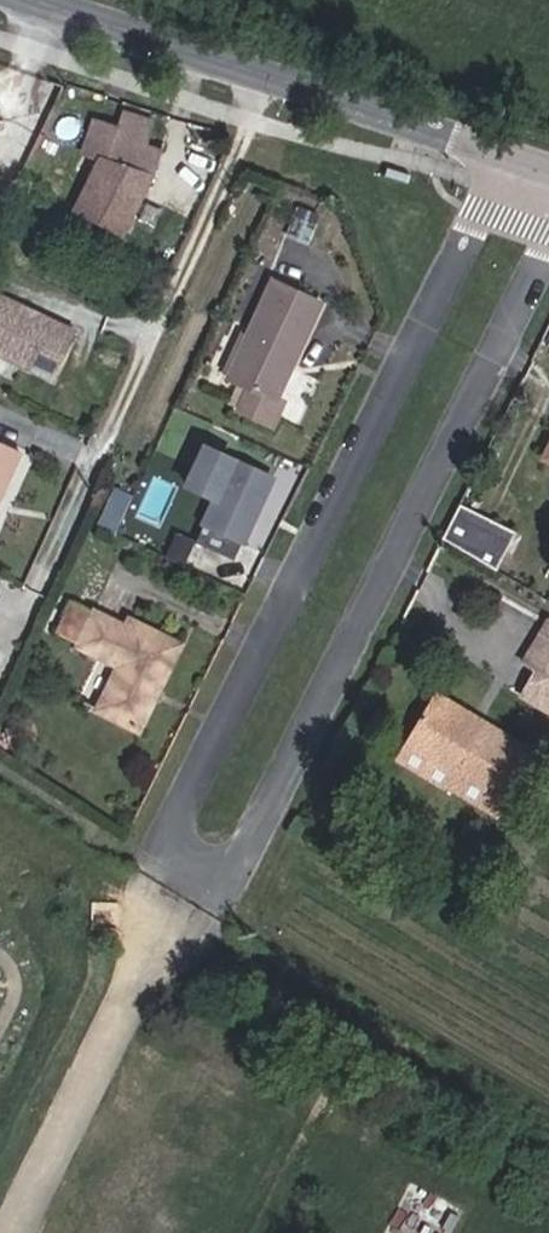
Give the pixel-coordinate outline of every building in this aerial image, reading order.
[(159,150),(142,144),(148,121),(104,105),(88,158),(94,161),(72,207),(120,231),(159,150)] [(274,400),(321,300),(272,276),(223,376),(247,387),(238,407),(273,423),(283,404),(274,400)] [(55,379),(76,330),(40,314),(34,316),(27,313),(25,307),(0,296),(0,355),(55,379)] [(19,449),(0,440),(0,490),(19,449)] [(539,459),(548,464),(548,440),(539,459)] [(237,557),(268,491),(229,473),(216,502),(173,481),(155,520),(237,557)] [(102,522),(121,528),(132,492),(114,486),(102,522)] [(492,567),(509,529),(456,505),(440,535),(492,567)] [(142,692),(147,681),(154,684),(178,642),(128,615),(125,621),(95,606),(76,640),(112,658),(89,702),(132,725),(148,695),(142,692)] [(514,608),(489,650),(548,686),(548,629),(514,608)] [(462,708),(413,677),(406,687),(456,718),(460,711),(462,708)] [(154,684),(147,681),(142,692),(148,695),(154,684)] [(386,705),(391,708),(377,731),(422,759),(424,757),(472,787),(502,738),(460,711),(456,718),(406,687),(401,696),(394,692),(386,705)] [(418,770),(465,799),(472,787),(424,757),(422,759),(377,731),(368,745),(415,774),(418,770)]
